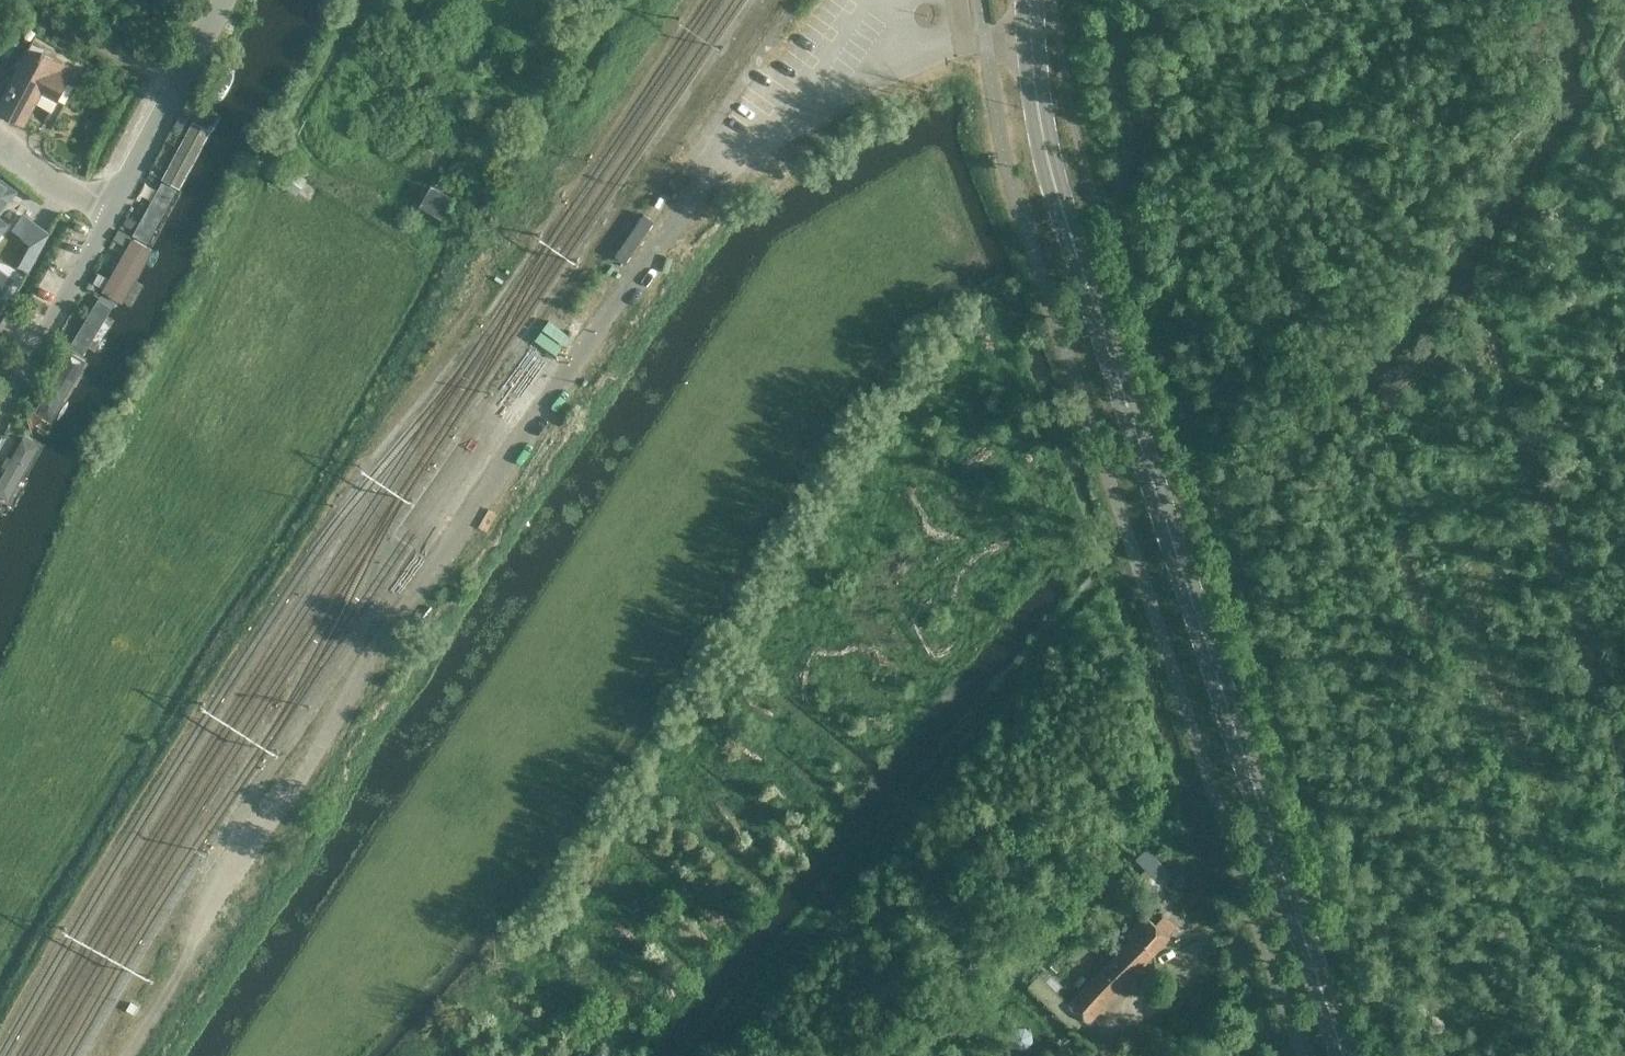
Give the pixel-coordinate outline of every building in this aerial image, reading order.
[(12,29),(0,20),(0,44),(12,29)] [(71,82),(63,78),(69,66),(50,55),(52,51),(29,39),(0,94),(0,111),(20,122),(31,101),(55,113),(71,82)] [(151,168),(182,186),(217,119),(185,102),(151,168)] [(272,178),(296,194),(308,177),(285,158),(272,178)] [(182,189),(150,171),(119,227),(152,246),(182,189)] [(419,204),(441,217),(454,196),(432,183),(419,204)] [(86,282),(123,303),(154,250),(118,230),(86,282)] [(55,339),(83,356),(112,306),(82,290),(55,339)] [(17,403),(50,423),(86,361),(53,342),(17,403)] [(9,501),(40,446),(5,427),(0,436),(0,496),(9,501)] [(1084,561),(1089,555),(1083,550),(1078,556),(1084,561)] [(1149,847),(1136,858),(1146,869),(1136,878),(1154,897),(1164,888),(1161,885),(1173,874),(1149,847)] [(1075,1030),(1086,1019),(1089,1022),(1167,937),(1167,936),(1174,928),(1161,916),(1154,924),(1145,916),(1128,935),(1132,939),(1071,1005),(1056,991),(1062,984),(1044,967),(1027,986),(1075,1030)] [(1086,938),(1066,959),(1073,965),(1092,944),(1086,938)] [(1010,1041),(1017,1048),(1026,1047),(1033,1040),(1032,1032),(1025,1025),(1017,1026),(1010,1033),(1010,1041)]
